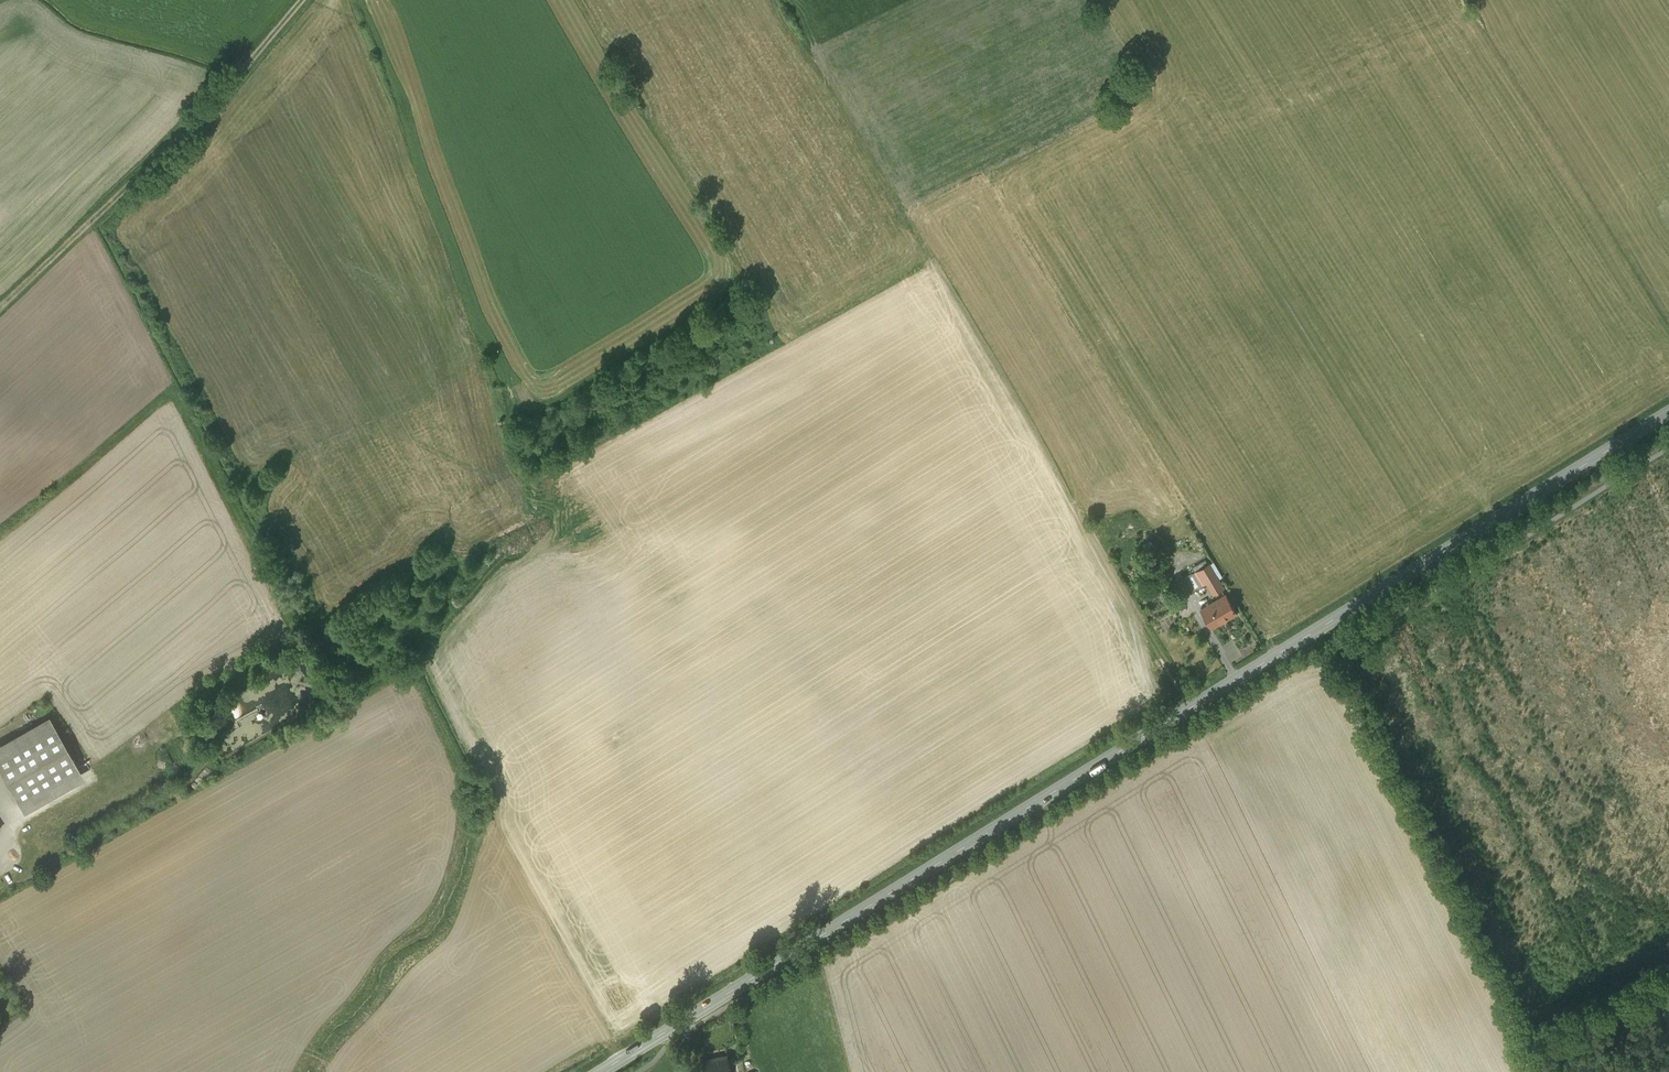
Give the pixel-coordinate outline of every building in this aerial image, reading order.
[(1209,563),(1195,571),(1203,584),(1207,582),(1214,593),(1223,588),(1209,563)] [(1226,595),(1201,609),(1212,627),(1236,613),(1226,595)] [(0,744),(0,766),(26,811),(84,778),(48,716),(0,744)] [(703,1059),(706,1071),(731,1071),(728,1054),(703,1059)]
